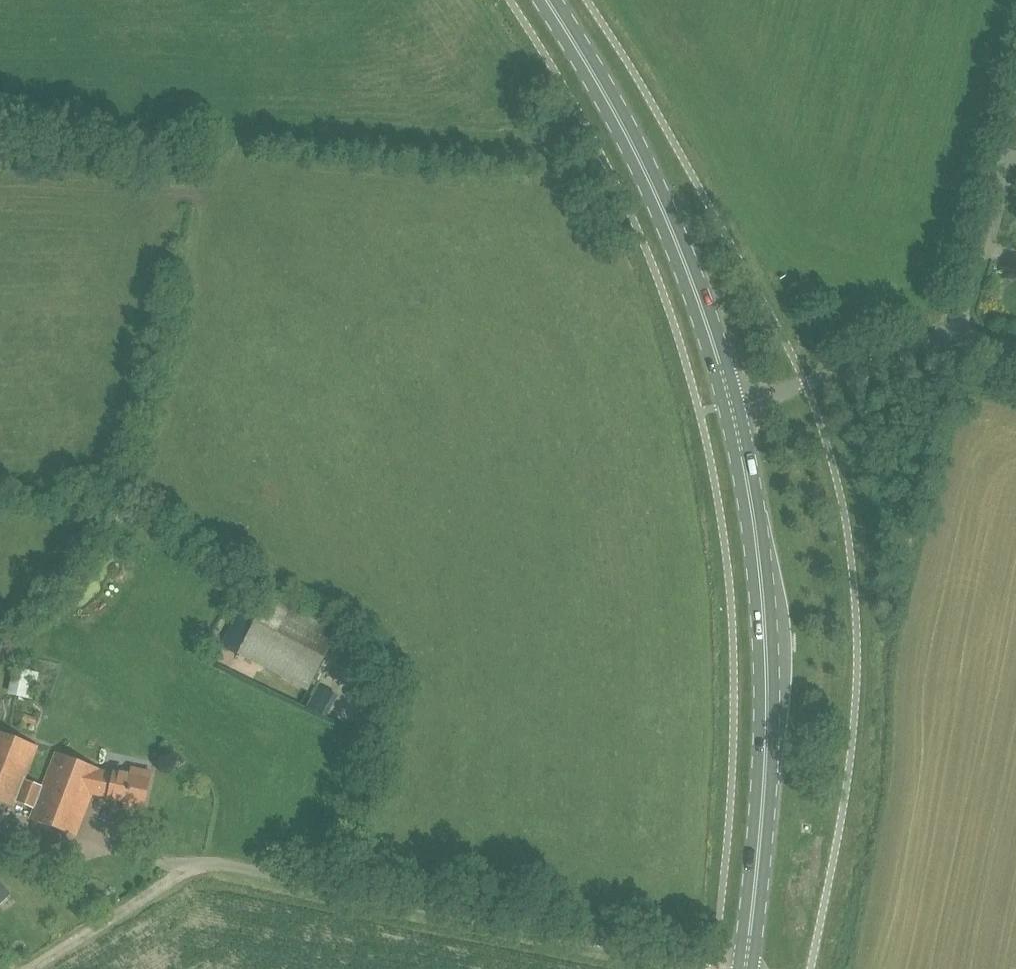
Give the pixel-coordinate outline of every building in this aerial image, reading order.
[(881,395),(879,389),(869,392),(871,398),(881,395)] [(337,634),(268,597),(238,653),(307,690),(337,634)] [(29,699),(34,673),(14,669),(9,695),(29,699)] [(15,807),(17,802),(35,809),(30,819),(77,836),(94,793),(110,796),(110,798),(123,801),(121,811),(142,815),(143,805),(149,780),(130,776),(115,773),(115,774),(102,772),(102,770),(56,753),(43,787),(25,780),(38,746),(0,732),(0,802),(15,807)] [(10,894),(0,882),(0,903),(10,894)]
